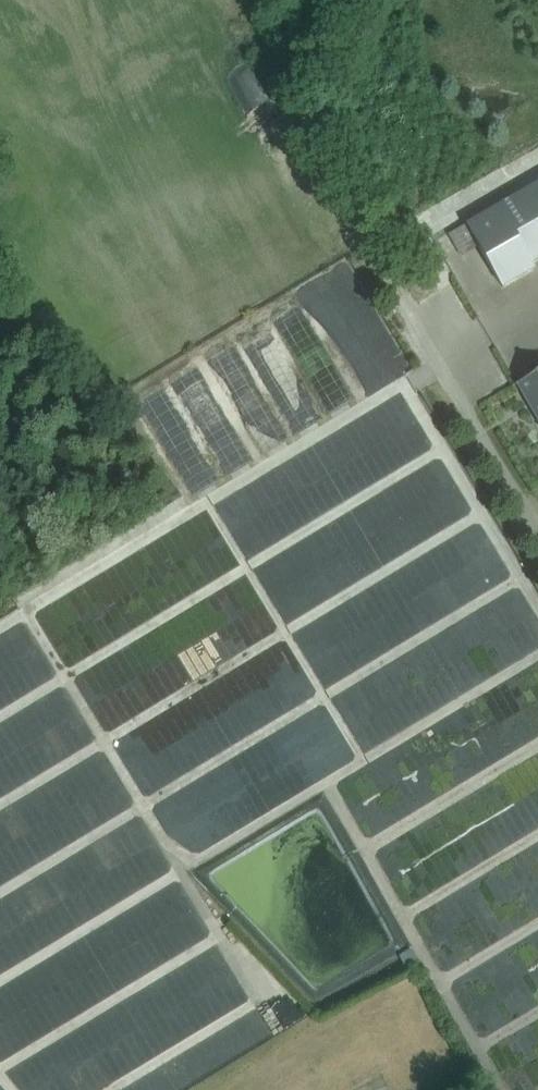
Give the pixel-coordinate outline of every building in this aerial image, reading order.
[(467,224),(502,288),(535,270),(531,264),(537,260),(537,183),(467,224)] [(330,398),(339,417),(356,408),(334,368),(322,374),(329,386),(320,390),(325,401),(330,398)] [(517,385),(537,421),(537,372),(517,385)]
